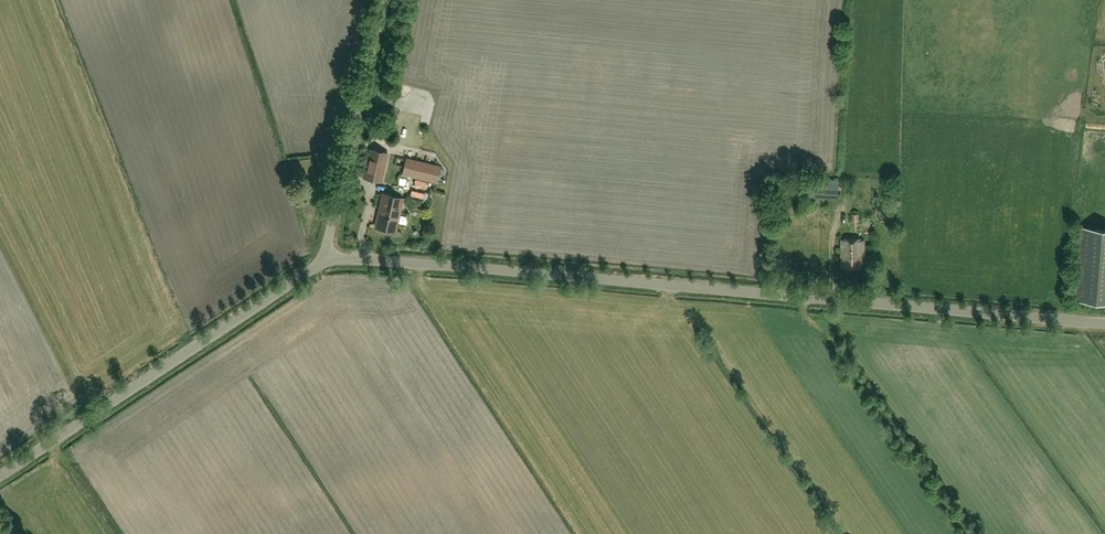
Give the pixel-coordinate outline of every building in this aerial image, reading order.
[(384,119),(382,131),(393,133),(396,121),(384,119)] [(388,154),(372,150),(365,178),(382,182),(388,154)] [(441,166),(406,157),(402,175),(437,184),(441,166)] [(839,188),(821,187),(799,185),(799,186),(799,196),(838,199),(839,188)] [(395,233),(403,199),(384,194),(376,228),(395,233)] [(1086,227),(1078,297),(1104,300),(1104,229),(1086,227)] [(842,241),(842,267),(864,267),(864,240),(842,241)]
